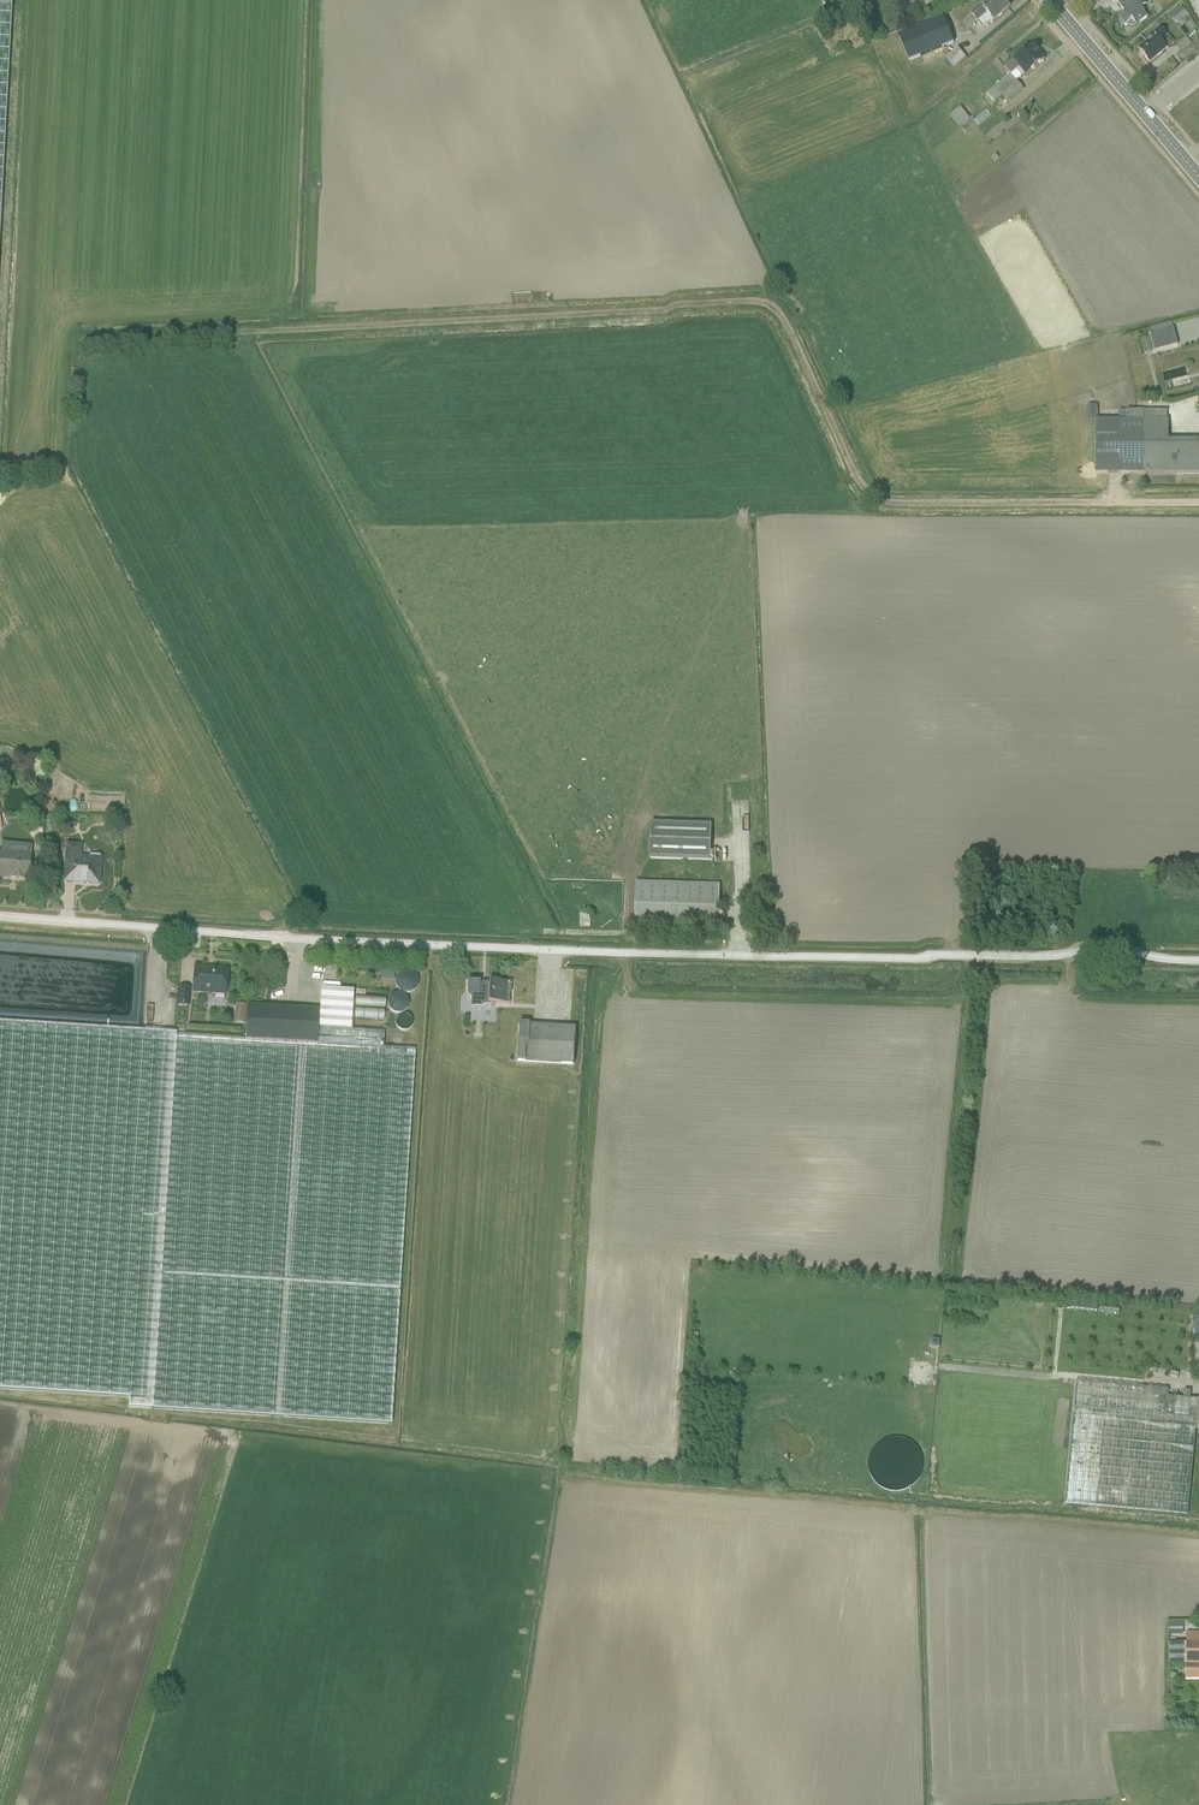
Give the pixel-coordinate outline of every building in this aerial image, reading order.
[(1013,14),(1001,0),(996,0),(972,21),(980,29),(990,20),(996,27),(1013,14)] [(1123,16),(1118,20),(1130,34),(1149,18),(1134,0),(1109,0),(1123,16)] [(1163,20),(1170,28),(1181,19),(1174,11),(1163,20)] [(943,22),(908,35),(917,60),(952,47),(943,22)] [(1161,30),(1138,50),(1151,65),(1174,45),(1161,30)] [(1028,81),(1050,65),(1038,48),(1007,71),(1014,81),(1023,74),(1028,81)] [(951,52),(941,60),(948,69),(959,61),(951,52)] [(987,112),(1015,95),(1005,80),(977,97),(987,112)] [(963,109),(953,117),(961,126),(970,119),(963,109)] [(992,131),(983,137),(987,145),(997,139),(992,131)] [(1152,335),(1157,354),(1177,349),(1173,330),(1152,335)] [(1177,373),(1156,380),(1160,394),(1181,387),(1177,373)] [(1119,474),(1198,476),(1198,442),(1170,442),(1170,416),(1120,416),(1119,474)] [(652,821),(650,856),(709,859),(710,823),(652,821)] [(66,843),(63,884),(100,887),(103,857),(82,856),(83,845),(66,843)] [(29,881),(32,855),(0,851),(0,877),(29,881)] [(637,883),(636,928),(719,931),(721,886),(637,883)] [(374,977),(387,978),(388,964),(375,963),(374,977)] [(192,993),(228,994),(229,965),(192,964),(192,993)] [(408,990),(411,971),(391,968),(388,986),(408,990)] [(468,1003),(508,1005),(509,981),(469,979),(468,1003)] [(390,1427),(417,1050),(384,1047),(385,1034),(350,1031),(353,990),(321,988),(319,1009),(247,1004),(244,1037),(0,1020),(0,1390),(126,1399),(125,1408),(390,1427)] [(398,1009),(397,991),(382,992),(383,1010),(398,1009)] [(229,1001),(228,1020),(238,1021),(239,1002),(229,1001)] [(388,1025),(401,1028),(404,1017),(391,1014),(388,1025)] [(576,1027),(518,1024),(516,1063),(574,1066),(576,1027)] [(1188,1520),(1196,1434),(1198,1434),(1198,1403),(1168,1401),(1168,1394),(1077,1386),(1064,1508),(1188,1520)] [(907,1404),(907,1394),(899,1394),(899,1404),(907,1404)] [(1183,1639),(1183,1649),(1168,1649),(1168,1670),(1183,1671),(1182,1685),(1198,1685),(1198,1639),(1183,1639)]
